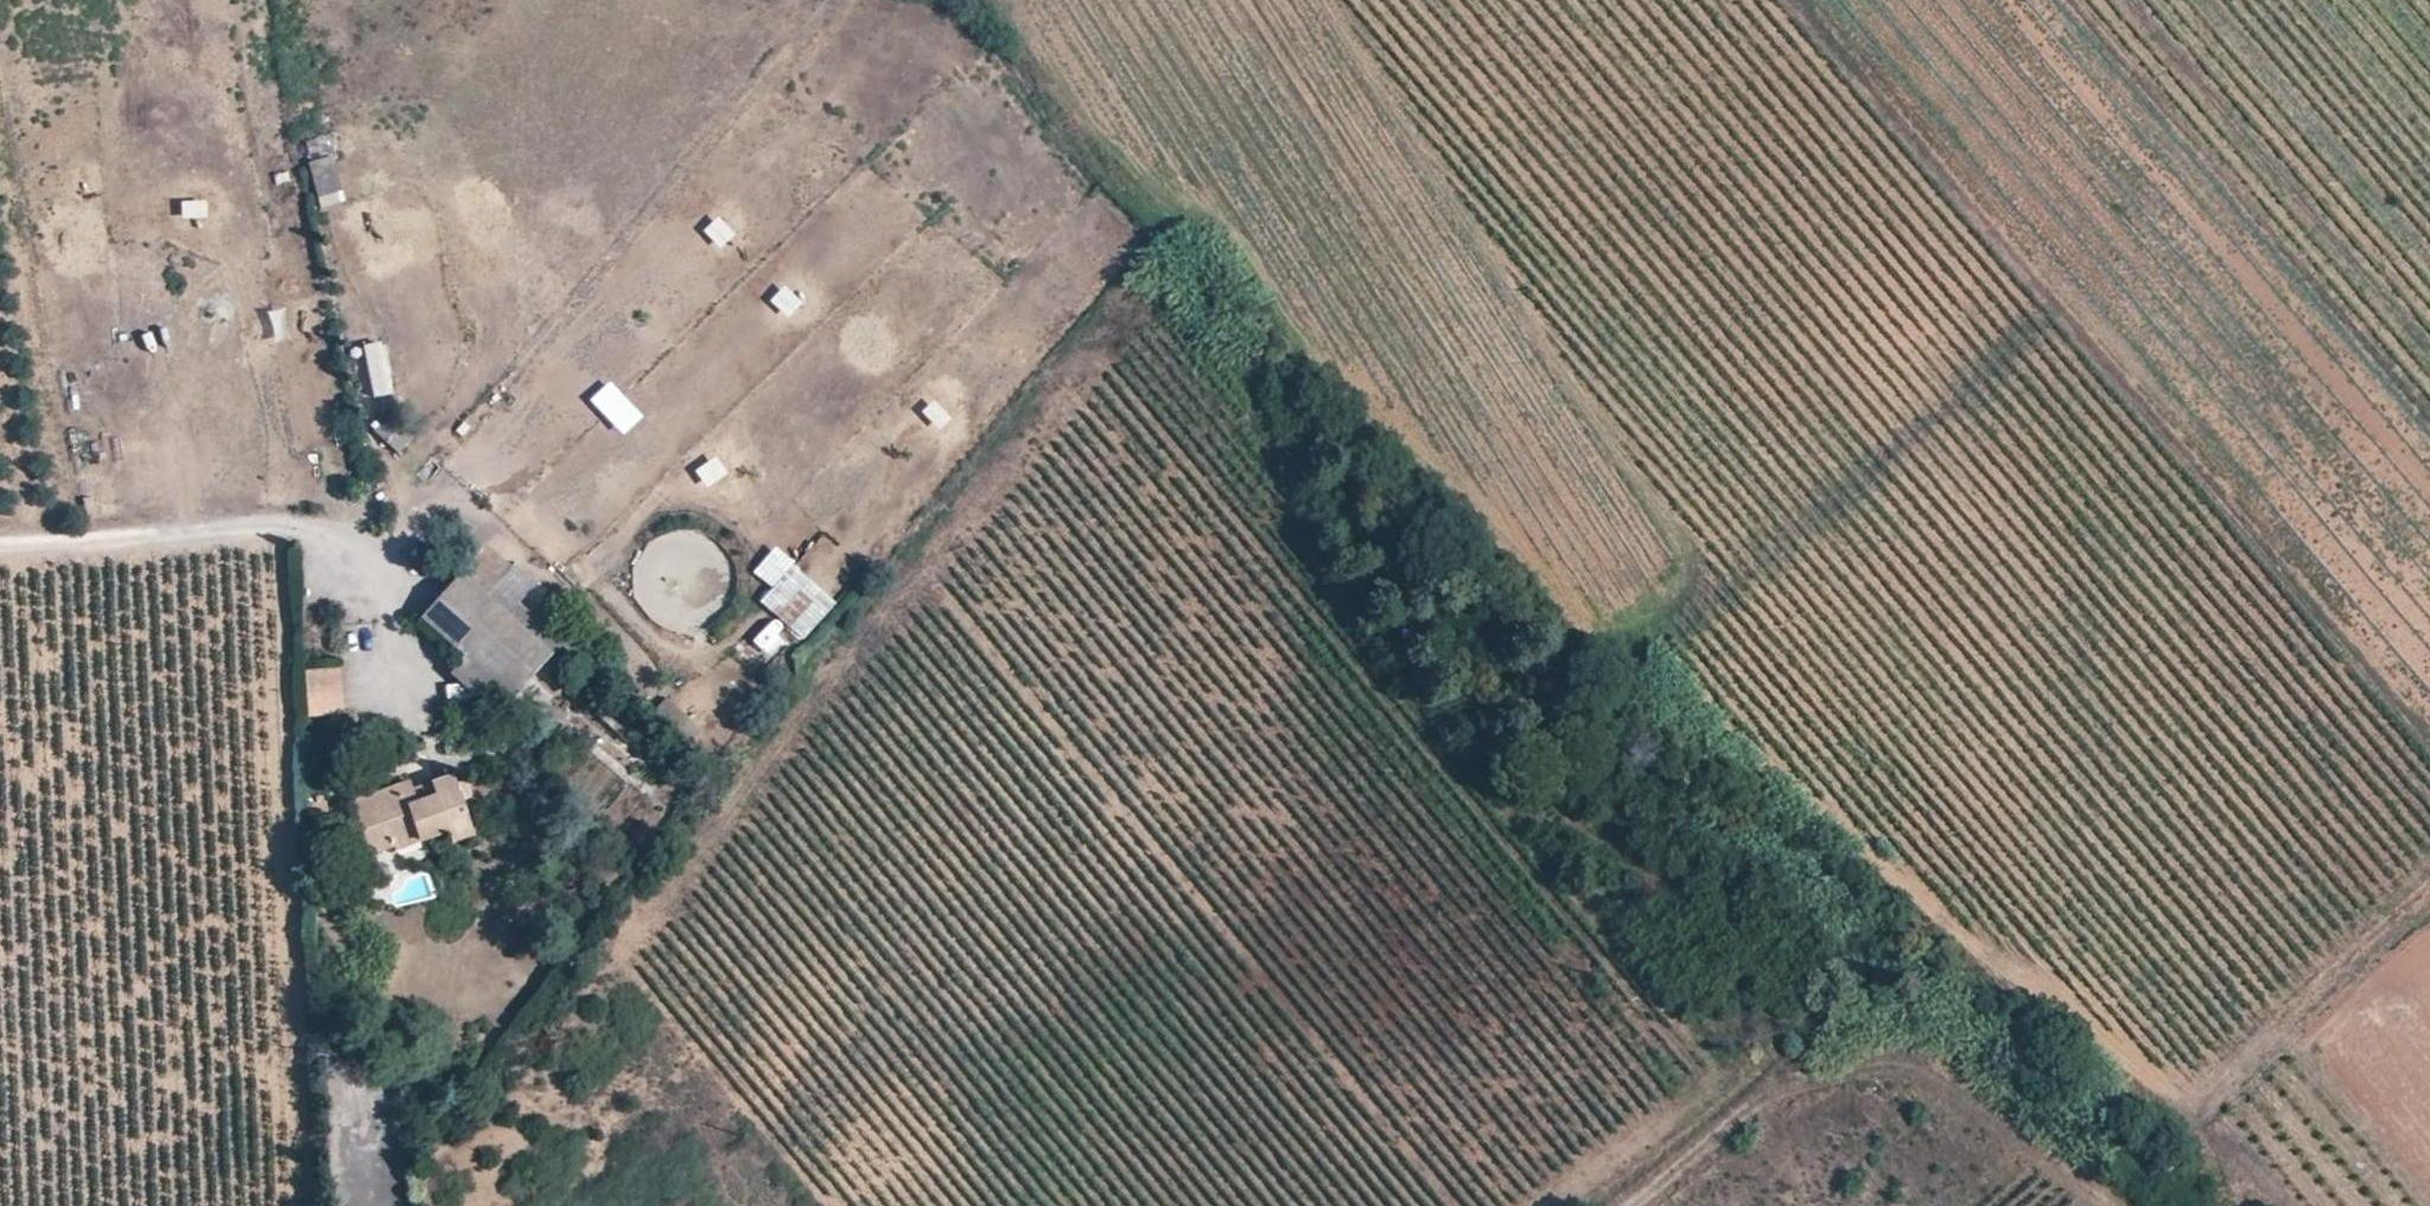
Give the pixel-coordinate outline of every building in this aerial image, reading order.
[(334,157),(309,162),(318,209),(343,204),(334,157)] [(716,455),(694,470),(707,488),(729,474),(716,455)] [(753,572),(772,588),(759,603),(805,641),(839,600),(774,547),(753,572)] [(572,673),(460,574),(422,617),(467,657),(452,673),(477,695),(492,679),(534,716),(572,673)] [(307,668),(309,715),(342,713),(340,667),(307,668)] [(353,801),(371,853),(449,828),(454,842),(474,835),(454,775),(432,782),(434,791),(415,797),(410,782),(353,801)]
